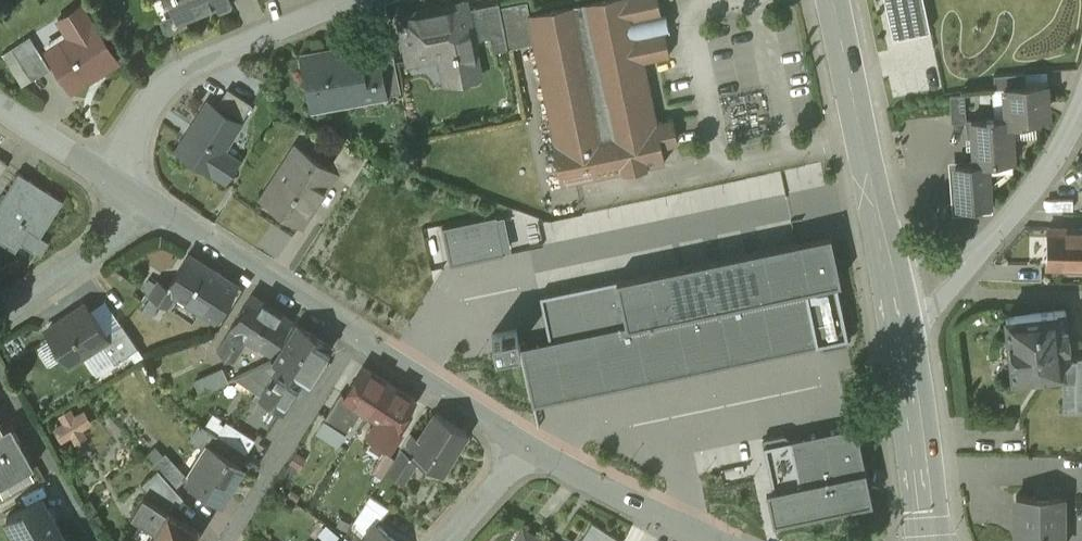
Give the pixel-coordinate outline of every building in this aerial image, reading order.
[(174,16),(160,21),(165,33),(170,35),(187,27),(185,22),(216,9),(218,13),(229,9),(231,3),(230,0),(168,0),(174,16)] [(530,13),(528,14),(534,42),(555,142),(552,143),(561,183),(577,180),(623,170),(623,171),(647,166),(647,165),(665,161),(662,145),(678,142),(673,117),(657,121),(644,60),(670,54),(667,42),(665,30),(661,31),(659,22),(658,14),(661,13),(659,0),(595,0),(530,13)] [(930,30),(930,27),(925,28),(919,0),(890,0),(898,34),(892,36),(893,38),(930,30)] [(527,1),(500,6),(508,48),(534,42),(528,14),(530,13),(527,1)] [(454,80),(480,75),(466,2),(400,16),(409,61),(448,53),(454,80)] [(493,50),(508,48),(500,6),(499,2),(474,7),(480,38),(491,36),(493,50)] [(92,21),(81,5),(62,17),(76,39),(49,55),(71,91),(91,78),(91,76),(116,60),(117,62),(119,61),(93,21),(92,21)] [(666,12),(661,13),(658,14),(659,22),(661,31),(665,30),(670,29),(666,12)] [(30,37),(12,48),(32,80),(51,70),(30,37)] [(358,45),(302,55),(312,108),(387,94),(381,64),(379,64),(377,58),(361,61),(358,45)] [(401,91),(394,55),(377,58),(379,64),(381,64),(387,94),(401,91)] [(1045,71),(1025,72),(1026,85),(1046,84),(1045,71)] [(1025,72),(994,75),(995,89),(1004,88),(1004,87),(1026,85),(1025,72)] [(1026,85),(1004,87),(1004,88),(1007,116),(1011,116),(1011,123),(1036,121),(1035,116),(1043,116),(1042,102),(1047,102),(1046,84),(1026,85)] [(252,104),(228,89),(219,104),(243,119),(252,104)] [(962,94),(949,95),(952,122),(965,121),(962,94)] [(240,123),(208,103),(178,149),(225,179),(237,160),(223,150),(240,123)] [(974,162),(1013,162),(1014,162),(1011,123),(1011,116),(1007,116),(971,119),(973,137),(972,137),(973,149),(974,149),(974,162)] [(344,144),(328,167),(335,172),(335,173),(351,184),(370,154),(344,144)] [(328,167),(297,147),(264,198),(302,223),(312,208),(311,205),(321,189),(324,189),(335,173),(335,172),(328,167)] [(9,164),(0,159),(0,178),(9,164)] [(1013,162),(974,162),(955,163),(958,207),(990,205),(989,184),(1013,165),(1013,162)] [(19,173),(0,203),(0,241),(16,251),(21,243),(41,255),(49,242),(41,236),(63,201),(19,173)] [(493,217),(442,228),(450,266),(505,255),(504,253),(497,218),(496,216),(493,217)] [(497,218),(504,253),(512,251),(505,217),(497,218)] [(1049,228),(1049,227),(1048,227),(1047,266),(1048,266),(1048,265),(1081,266),(1081,229),(1049,228)] [(831,235),(808,239),(809,243),(810,247),(828,243),(837,282),(841,282),(833,243),(831,235)] [(620,279),(617,280),(626,324),(626,327),(837,282),(828,243),(810,247),(809,243),(808,239),(797,242),(796,242),(784,244),(772,247),(761,249),(753,251),(746,252),(734,255),(722,257),(715,259),(707,261),(696,263),(684,266),(681,266),(666,269),(654,272),(631,277),(620,279)] [(237,286),(189,256),(168,289),(176,295),(216,320),(237,286)] [(540,296),(550,340),(626,324),(617,280),(608,281),(597,284),(585,286),(574,289),(562,291),(551,293),(540,296)] [(168,289),(158,282),(140,311),(159,322),(176,295),(168,289)] [(521,346),(533,404),(823,343),(824,349),(847,344),(849,343),(837,282),(626,327),(626,324),(550,340),(521,346)] [(291,321),(251,295),(231,328),(232,328),(217,352),(233,362),(248,339),(270,353),(270,354),(291,321)] [(85,306),(47,331),(69,365),(101,344),(107,340),(105,336),(85,306)] [(1057,309),(1005,315),(1008,338),(1004,338),(1000,343),(1002,357),(1006,361),(1010,361),(1012,376),(1063,370),(1062,358),(1061,346),(1069,345),(1065,308),(1057,309)] [(298,324),(274,363),(280,367),(271,382),(269,380),(265,387),(267,388),(263,395),(282,408),(300,379),(308,384),(332,346),(298,324)] [(122,325),(105,336),(107,340),(101,344),(115,364),(138,349),(122,325)] [(521,346),(517,329),(492,334),(496,351),(521,346)] [(1077,356),(1077,358),(1062,358),(1063,370),(1063,384),(1076,384),(1076,410),(1081,410),(1081,356),(1077,356)] [(273,362),(245,375),(255,382),(251,388),(263,395),(267,388),(265,387),(269,380),(271,382),(280,367),(274,363),(273,362)] [(389,383),(364,367),(346,396),(345,398),(362,409),(370,414),(389,383)] [(199,388),(220,381),(217,370),(195,378),(199,388)] [(389,383),(370,414),(378,419),(395,429),(396,428),(414,399),(389,383)] [(362,409),(345,398),(346,396),(341,393),(331,410),(350,422),(353,423),(362,409)] [(54,419),(66,443),(95,428),(83,404),(54,419)] [(350,422),(331,410),(317,433),(336,445),(332,450),(333,450),(350,422)] [(468,432),(435,412),(435,413),(419,438),(410,432),(391,463),(387,469),(405,481),(419,459),(442,473),(443,472),(442,472),(467,433),(468,432)] [(395,429),(378,419),(369,433),(390,447),(400,431),(396,428),(395,429)] [(255,440),(227,421),(218,435),(247,453),(255,440)] [(767,489),(773,522),(872,501),(869,487),(856,424),(850,425),(792,438),(784,433),(762,438),(766,457),(773,488),(767,489)] [(0,431),(0,486),(34,466),(11,425),(4,429),(0,431)] [(242,465),(210,444),(187,481),(220,501),(242,465)] [(184,478),(156,448),(147,457),(158,469),(175,487),(184,478)] [(391,463),(379,456),(371,469),(382,476),(387,469),(391,463)] [(158,469),(142,484),(147,490),(143,495),(168,511),(184,498),(175,487),(158,469)] [(391,507),(371,494),(354,522),(366,533),(376,522),(391,507)] [(168,511),(143,495),(132,514),(156,530),(168,511)] [(1016,495),(1016,540),(1058,540),(1058,523),(1062,523),(1062,495),(1016,495)] [(7,517),(21,540),(67,540),(42,497),(7,517)] [(168,511),(156,530),(149,540),(194,540),(200,532),(168,511)] [(593,520),(580,540),(623,540),(593,520)] [(376,522),(366,533),(371,537),(368,540),(397,540),(376,522)] [(543,537),(542,539),(524,529),(518,540),(549,540),(543,537)]
